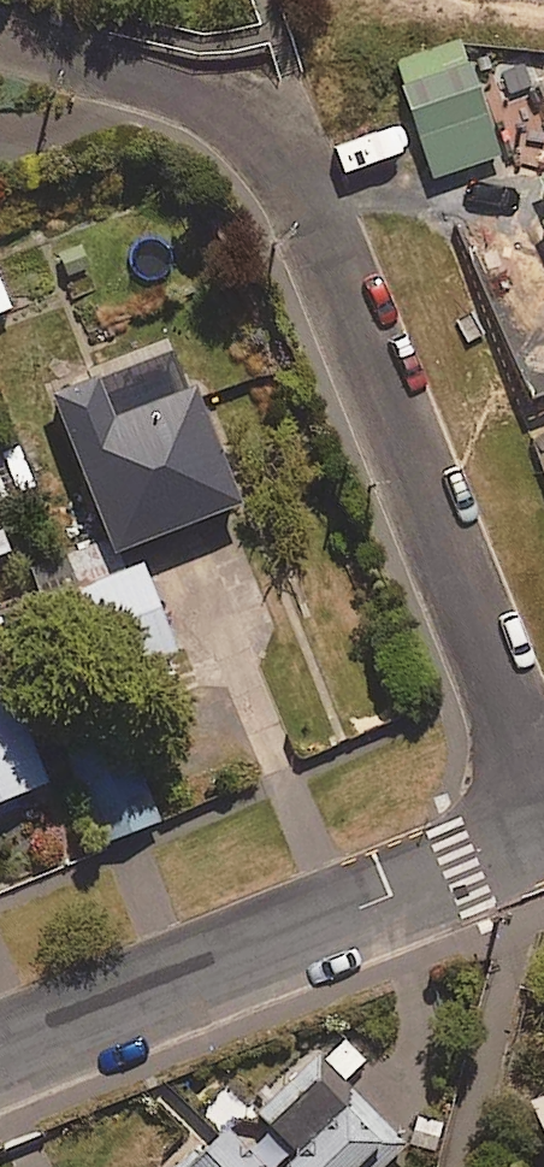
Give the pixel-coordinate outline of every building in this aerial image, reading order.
[(497,160),(458,42),(393,64),(433,182),(497,160)] [(401,140),(393,110),(332,125),(340,155),(401,140)] [(532,189),(543,215),(543,184),(532,189)] [(10,313),(0,284),(0,317),(10,313)] [(193,394),(112,425),(97,384),(48,402),(110,562),(239,513),(193,394)] [(111,683),(178,658),(142,564),(76,589),(111,683)] [(48,792),(0,667),(0,810),(48,792)] [(98,850),(158,827),(132,757),(71,780),(98,850)] [(365,1065),(338,1034),(189,1166),(370,1166),(396,1144),(343,1084),(365,1065)] [(526,1113),(543,1157),(543,1106),(526,1113)]
